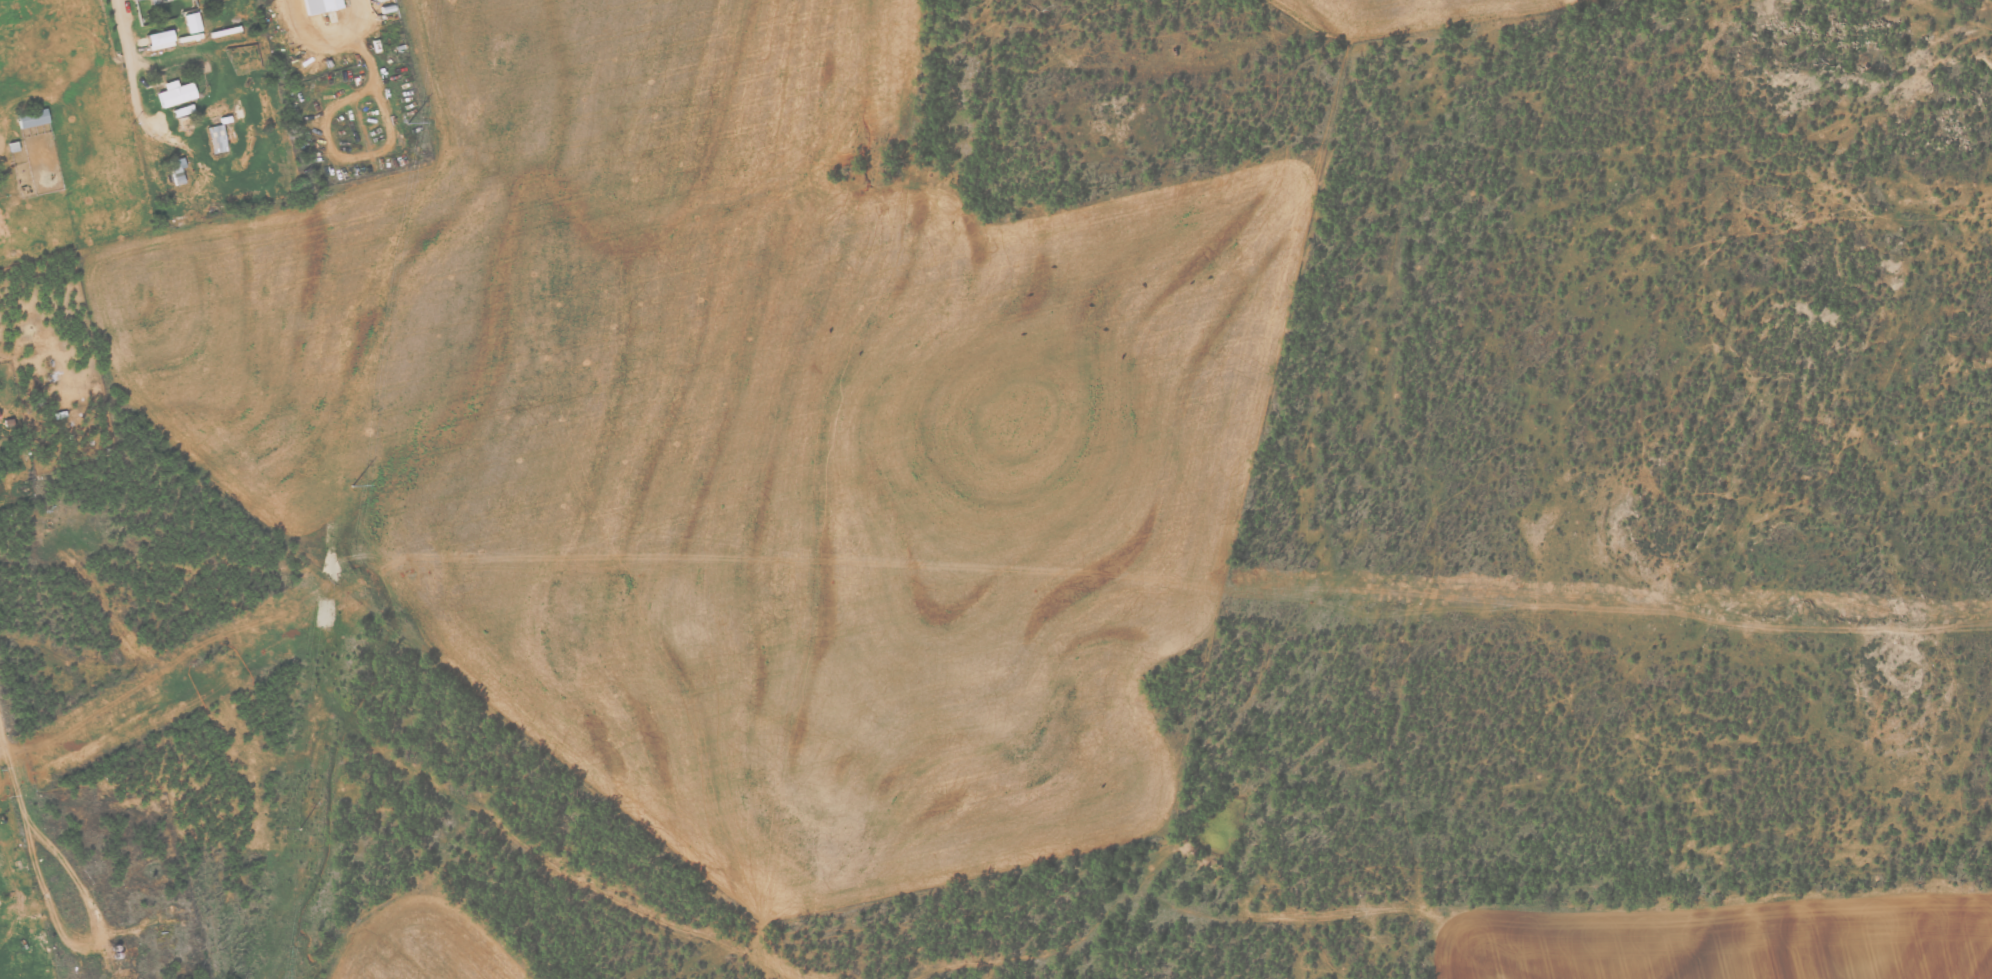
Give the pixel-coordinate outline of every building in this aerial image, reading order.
[(305,14),(340,9),(339,0),(303,0),(305,14)] [(182,15),(187,34),(201,30),(196,11),(182,15)] [(148,50),(173,47),(171,30),(146,33),(148,50)] [(162,83),(164,90),(157,92),(161,108),(195,97),(190,82),(177,86),(175,79),(162,83)] [(172,109),(174,117),(194,111),(191,104),(172,109)] [(19,129),(48,122),(45,108),(16,114),(19,129)] [(227,151),(222,124),(207,127),(212,154),(227,151)] [(185,182),(180,169),(185,167),(182,157),(168,162),(176,185),(185,182)]
